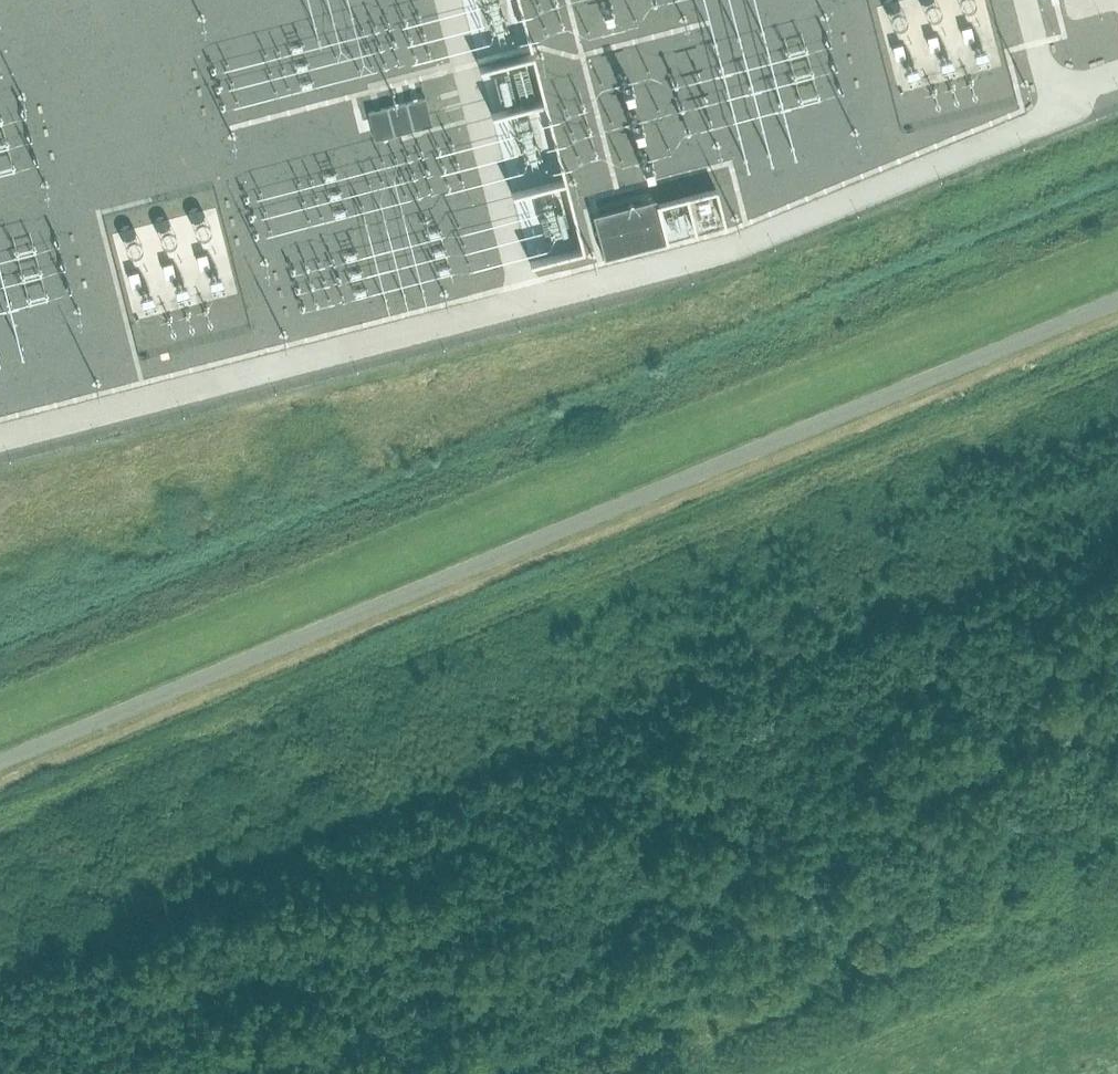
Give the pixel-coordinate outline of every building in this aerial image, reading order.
[(425,96),(406,101),(413,129),(432,124),(425,96)] [(406,101),(387,106),(394,134),(413,129),(406,101)] [(387,106),(368,111),(375,139),(394,134),(387,106)] [(656,198),(593,214),(604,258),(666,242),(656,204),(657,204),(656,198)]
